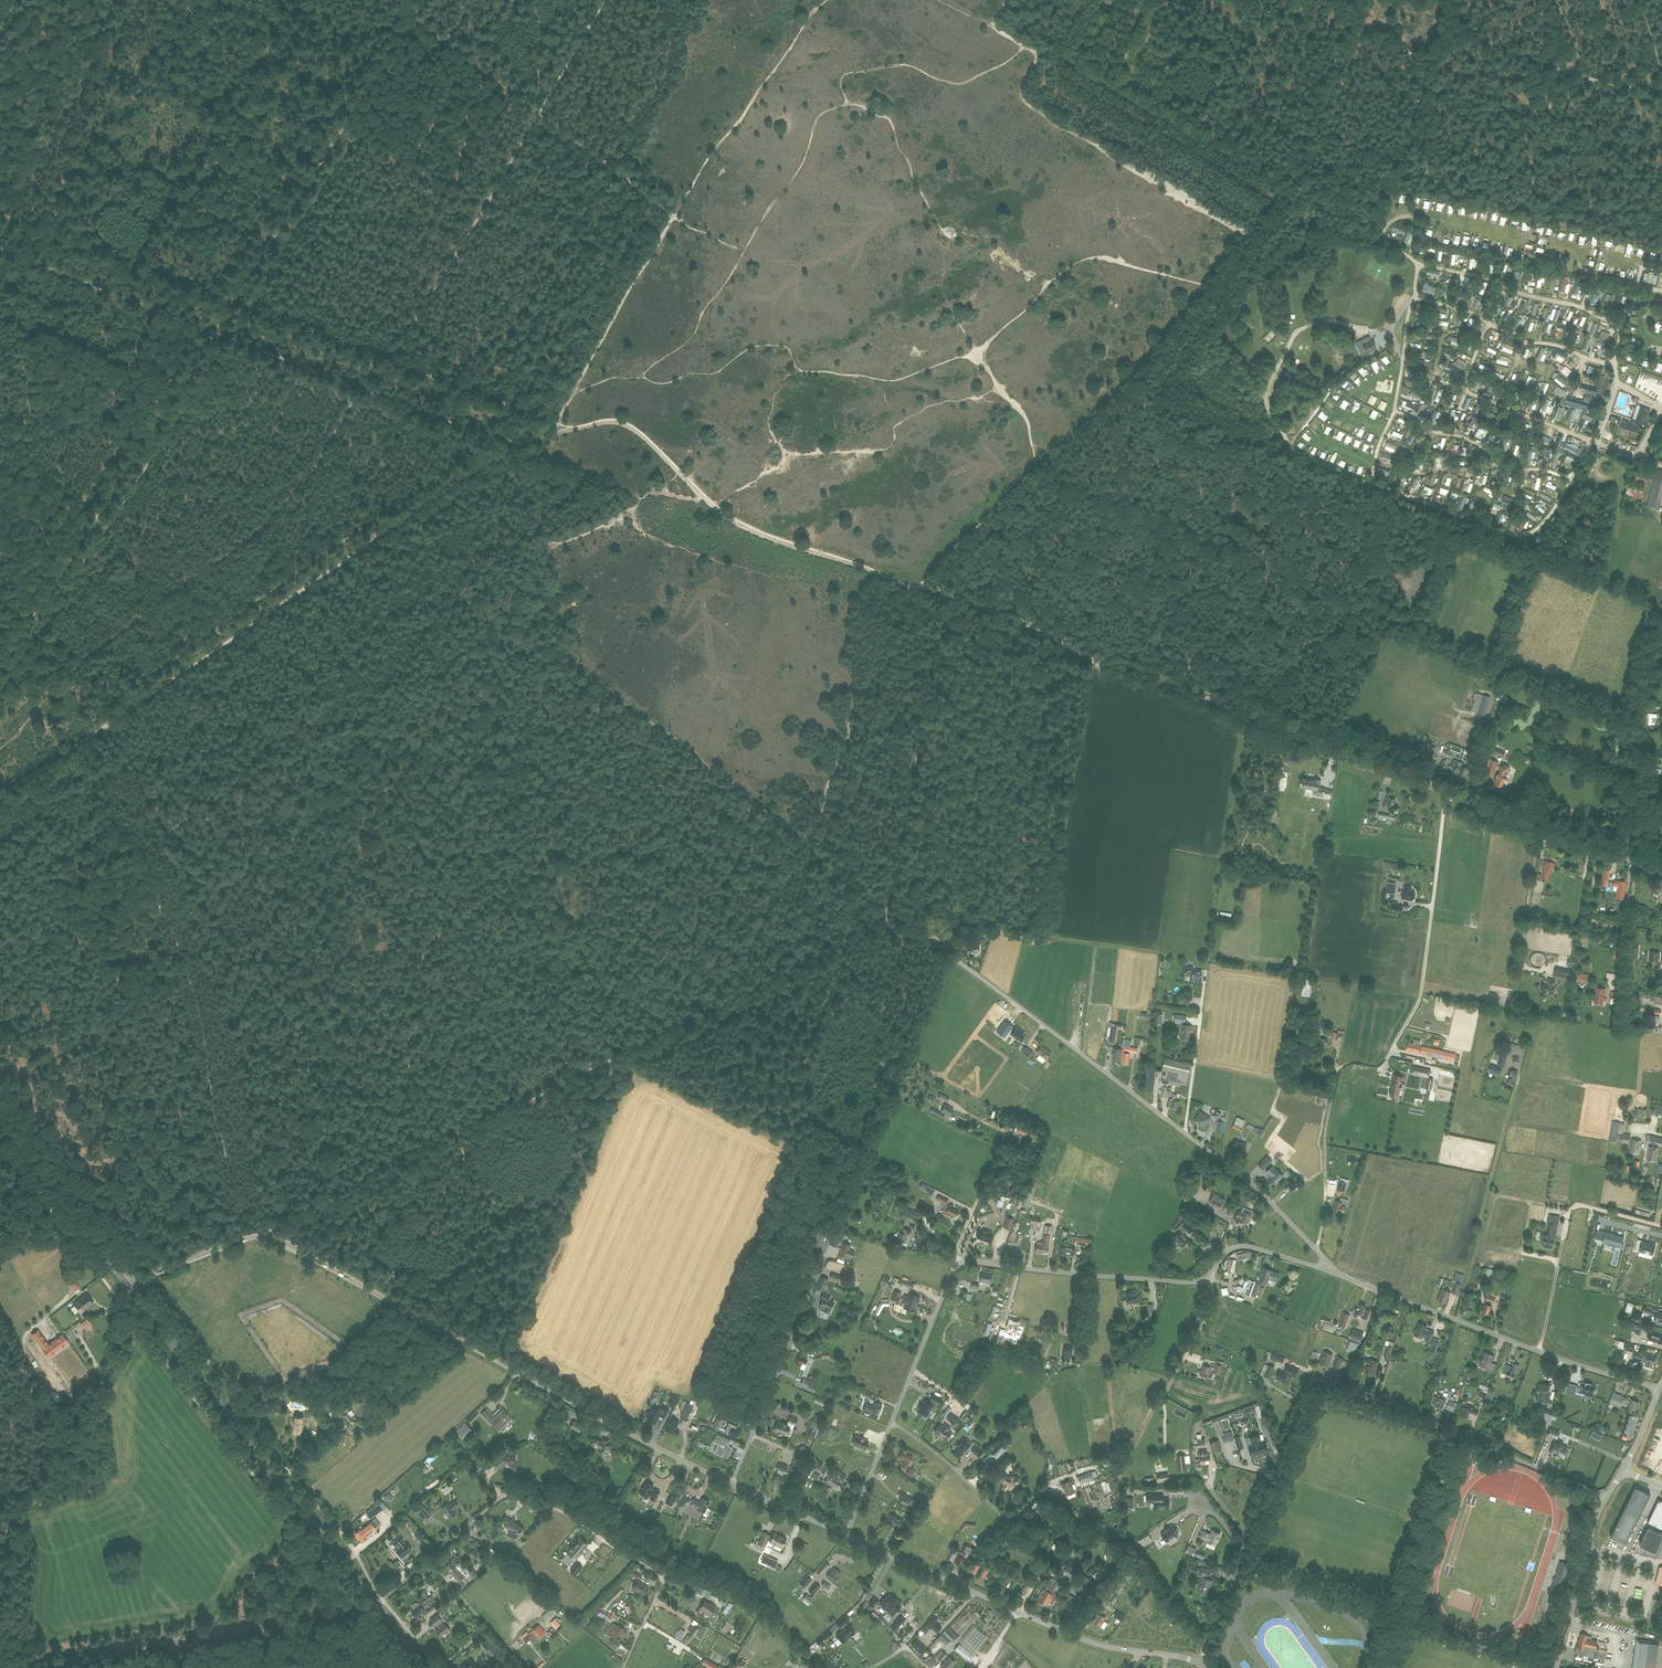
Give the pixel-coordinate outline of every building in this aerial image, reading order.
[(1583,295),(1586,285),(1580,284),(1577,293),(1583,295)] [(1495,312),(1498,314),(1505,306),(1502,304),(1495,312)] [(1549,318),(1553,307),(1548,305),(1544,316),(1549,318)] [(1366,354),(1376,350),(1372,342),(1369,336),(1356,343),(1363,356),(1366,354)] [(1556,358),(1558,355),(1566,359),(1568,355),(1556,349),(1552,356),(1556,358)] [(1468,368),(1471,362),(1462,356),(1458,362),(1468,368)] [(1565,370),(1571,375),(1576,370),(1570,364),(1565,370)] [(1644,381),(1646,368),(1628,365),(1627,373),(1633,374),(1634,371),(1640,372),(1639,380),(1644,381)] [(1558,379),(1567,386),(1570,382),(1560,375),(1558,379)] [(1606,399),(1607,396),(1612,379),(1601,376),(1597,389),(1595,392),(1601,394),(1601,397),(1606,399)] [(1356,390),(1359,387),(1350,380),(1347,383),(1356,390)] [(1558,388),(1562,391),(1561,393),(1569,397),(1572,392),(1560,384),(1558,388)] [(1585,392),(1595,395),(1595,392),(1597,389),(1587,386),(1585,392)] [(1377,398),(1371,395),(1368,402),(1373,405),(1377,398)] [(1594,397),(1586,395),(1585,402),(1592,404),(1594,397)] [(1558,405),(1554,404),(1556,399),(1552,398),(1548,409),(1556,411),(1558,405)] [(1565,404),(1590,411),(1592,405),(1567,398),(1565,404)] [(1608,401),(1597,398),(1596,402),(1597,402),(1597,404),(1606,407),(1608,401)] [(1387,403),(1382,400),(1378,408),(1383,411),(1387,403)] [(1414,411),(1418,413),(1420,407),(1406,402),(1405,406),(1408,407),(1415,410),(1414,411)] [(1590,411),(1589,414),(1595,415),(1598,406),(1592,405),(1590,411)] [(1628,430),(1637,433),(1640,424),(1647,426),(1650,415),(1648,415),(1650,410),(1640,406),(1636,419),(1632,417),(1631,420),(1630,420),(1630,422),(1623,420),(1620,428),(1628,430)] [(1493,414),(1486,411),(1483,410),(1482,413),(1485,414),(1483,419),(1489,422),(1493,414)] [(1594,422),(1596,418),(1583,414),(1579,427),(1583,428),(1586,419),(1594,422)] [(1621,419),(1611,415),(1609,420),(1619,424),(1621,419)] [(1573,453),(1575,454),(1577,450),(1565,444),(1563,449),(1571,452),(1570,454),(1572,455),(1573,453)] [(1609,480),(1612,472),(1602,468),(1599,476),(1609,480)] [(1647,506),(1658,509),(1661,494),(1661,471),(1657,469),(1647,506)] [(1649,476),(1634,472),(1631,480),(1647,484),(1649,476)] [(1423,486),(1426,478),(1419,475),(1416,484),(1423,486)] [(1517,485),(1520,479),(1513,476),(1511,482),(1517,485)] [(1625,495),(1642,500),(1645,489),(1628,484),(1625,495)] [(1446,485),(1444,492),(1450,494),(1452,487),(1446,485)] [(1494,492),(1493,493),(1497,496),(1500,491),(1489,486),(1488,488),(1494,492)] [(1503,499),(1502,503),(1509,506),(1507,509),(1512,511),(1515,503),(1516,500),(1504,495),(1503,498),(1503,499)] [(1539,504),(1547,511),(1550,509),(1542,502),(1539,504)] [(1539,519),(1542,516),(1533,509),(1530,513),(1539,519)] [(1563,542),(1573,546),(1575,542),(1565,538),(1563,542)] [(1469,646),(1452,640),(1450,643),(1467,650),(1469,646)] [(1490,697),(1484,696),(1479,714),(1484,715),(1490,697)] [(1656,718),(1657,714),(1646,713),(1646,717),(1649,717),(1648,724),(1652,724),(1653,718),(1656,718)] [(1431,760),(1435,747),(1430,746),(1428,752),(1429,752),(1427,758),(1431,760)] [(1493,753),(1502,757),(1504,752),(1495,748),(1493,753)] [(1454,773),(1458,774),(1464,777),(1467,769),(1462,767),(1463,763),(1454,759),(1451,768),(1455,769),(1454,773)] [(1485,773),(1492,775),(1497,762),(1491,759),(1485,773)] [(1494,782),(1495,782),(1495,784),(1502,787),(1509,767),(1502,764),(1498,775),(1497,775),(1494,782)] [(1288,774),(1282,773),(1280,780),(1278,787),(1279,787),(1279,791),(1283,792),(1284,788),(1285,788),(1287,781),(1286,781),(1288,774)] [(1310,780),(1307,780),(1307,779),(1300,778),(1299,782),(1301,782),(1300,787),(1305,788),(1306,788),(1312,789),(1312,790),(1324,792),(1325,788),(1319,787),(1319,785),(1320,785),(1321,781),(1321,780),(1314,779),(1314,780),(1310,780)] [(1395,800),(1386,797),(1382,807),(1386,808),(1387,805),(1392,807),(1395,800)] [(1395,813),(1390,811),(1389,815),(1379,813),(1378,819),(1385,820),(1385,819),(1395,820),(1395,816),(1394,816),(1395,813)] [(1554,863),(1544,860),(1542,866),(1544,867),(1543,871),(1544,872),(1542,878),(1542,881),(1546,882),(1548,874),(1551,874),(1554,863)] [(1395,894),(1396,883),(1395,883),(1396,879),(1391,878),(1391,882),(1387,882),(1386,892),(1395,894)] [(1618,886),(1616,899),(1623,899),(1624,897),(1624,892),(1625,892),(1626,882),(1626,880),(1621,880),(1621,881),(1618,881),(1614,881),(1613,886),(1618,886)] [(1413,900),(1414,892),(1411,891),(1412,887),(1404,887),(1404,890),(1403,890),(1402,899),(1409,900),(1408,900),(1413,901),(1413,900)] [(1622,910),(1623,901),(1616,900),(1616,906),(1614,906),(1613,912),(1619,913),(1620,910),(1622,910)] [(1390,911),(1402,913),(1403,905),(1392,903),(1390,911)] [(965,941),(968,933),(963,931),(960,939),(965,941)] [(969,942),(966,951),(973,954),(977,945),(969,942)] [(1658,963),(1659,952),(1650,951),(1649,962),(1658,963)] [(1192,976),(1191,983),(1201,984),(1202,976),(1201,976),(1202,971),(1193,970),(1194,967),(1187,966),(1186,975),(1192,976)] [(1557,973),(1565,974),(1564,979),(1564,980),(1570,981),(1572,971),(1558,968),(1557,973)] [(1544,992),(1553,994),(1555,985),(1554,985),(1555,980),(1548,979),(1547,981),(1548,981),(1548,984),(1546,983),(1546,984),(1544,983),(1543,984),(1541,991),(1542,992),(1544,992)] [(1595,988),(1594,997),(1595,997),(1594,1003),(1602,1004),(1603,1001),(1606,1002),(1606,999),(1604,998),(1605,989),(1595,988)] [(1611,995),(1610,1000),(1610,1003),(1619,1004),(1620,1001),(1620,1002),(1621,996),(1611,995)] [(1661,1004),(1661,997),(1655,996),(1654,1003),(1661,1004)] [(1293,1015),(1306,1016),(1307,1008),(1294,1007),(1293,1015)] [(1174,1021),(1185,1023),(1186,1016),(1176,1014),(1173,1014),(1173,1016),(1175,1016),(1174,1021)] [(1315,1028),(1323,1029),(1324,1021),(1316,1020),(1315,1028)] [(1006,1025),(1000,1034),(1004,1038),(1011,1029),(1006,1025)] [(1182,1025),(1180,1038),(1184,1038),(1184,1039),(1186,1039),(1189,1039),(1191,1026),(1182,1025)] [(1016,1027),(1011,1035),(1013,1036),(1011,1038),(1014,1040),(1016,1038),(1019,1041),(1025,1033),(1016,1027)] [(1111,1027),(1109,1040),(1115,1041),(1117,1028),(1111,1027)] [(1320,1033),(1312,1032),(1312,1039),(1309,1039),(1308,1043),(1311,1044),(1319,1045),(1326,1046),(1328,1038),(1320,1037),(1320,1033)] [(1124,1039),(1123,1046),(1122,1051),(1130,1052),(1137,1053),(1138,1048),(1130,1047),(1132,1040),(1124,1039)] [(1419,1045),(1409,1042),(1407,1050),(1418,1053),(1418,1051),(1420,1051),(1421,1048),(1419,1048),(1419,1045)] [(1041,1045),(1036,1052),(1046,1059),(1051,1053),(1041,1045)] [(1021,1051),(1029,1057),(1033,1052),(1025,1046),(1021,1051)] [(1460,1061),(1462,1055),(1421,1046),(1420,1053),(1454,1061),(1454,1060),(1460,1061)] [(1122,1054),(1122,1052),(1123,1049),(1114,1048),(1112,1060),(1121,1062),(1120,1063),(1121,1063),(1122,1054)] [(1122,1054),(1121,1063),(1122,1063),(1125,1064),(1125,1063),(1128,1064),(1130,1053),(1122,1052),(1122,1054)] [(1297,1053),(1295,1063),(1303,1064),(1304,1055),(1297,1053)] [(1504,1067),(1506,1057),(1500,1055),(1497,1065),(1504,1067)] [(1191,1064),(1165,1058),(1162,1069),(1166,1070),(1165,1077),(1163,1076),(1162,1083),(1165,1083),(1165,1085),(1167,1085),(1167,1083),(1180,1085),(1181,1080),(1187,1081),(1191,1064)] [(1411,1065),(1410,1073),(1429,1078),(1430,1069),(1411,1065)] [(1489,1072),(1496,1074),(1498,1066),(1491,1065),(1489,1072)] [(1153,1091),(1156,1070),(1147,1069),(1144,1090),(1153,1091)] [(1506,1082),(1514,1084),(1517,1072),(1509,1070),(1506,1082)] [(1402,1083),(1404,1076),(1394,1074),(1393,1081),(1390,1095),(1393,1096),(1393,1100),(1398,1101),(1401,1089),(1402,1089),(1403,1083),(1402,1083)] [(1177,1095),(1173,1094),(1171,1093),(1171,1092),(1166,1091),(1166,1090),(1162,1089),(1161,1096),(1168,1098),(1168,1096),(1171,1096),(1171,1095),(1173,1096),(1172,1099),(1169,1098),(1167,1107),(1177,1110),(1180,1101),(1176,1100),(1177,1095)] [(947,1121),(953,1109),(948,1106),(945,1104),(945,1105),(943,1104),(941,1107),(943,1108),(941,1111),(945,1114),(943,1118),(947,1121)] [(942,1118),(944,1114),(931,1108),(930,1111),(936,1114),(942,1118)] [(1211,1115),(1217,1120),(1222,1114),(1216,1109),(1211,1115)] [(1194,1121),(1203,1128),(1210,1118),(1201,1111),(1194,1121)] [(1232,1127),(1241,1132),(1243,1127),(1242,1127),(1245,1120),(1237,1117),(1234,1123),(1232,1127)] [(1272,1119),(1270,1117),(1263,1130),(1260,1135),(1259,1136),(1261,1137),(1272,1119)] [(1225,1122),(1221,1122),(1218,1121),(1217,1132),(1223,1133),(1225,1122)] [(1621,1143),(1629,1144),(1630,1135),(1622,1133),(1617,1133),(1619,1122),(1612,1121),(1609,1140),(1616,1141),(1621,1142),(1621,1143)] [(1246,1128),(1256,1133),(1258,1129),(1255,1127),(1255,1128),(1250,1125),(1251,1123),(1249,1122),(1248,1124),(1246,1128)] [(1661,1143),(1661,1138),(1647,1134),(1646,1140),(1661,1143)] [(1639,1154),(1641,1140),(1632,1139),(1629,1152),(1639,1154)] [(1236,1141),(1233,1148),(1243,1153),(1247,1145),(1240,1142),(1240,1143),(1236,1141)] [(1655,1161),(1658,1148),(1649,1147),(1647,1160),(1655,1161)] [(1266,1165),(1272,1159),(1267,1155),(1261,1161),(1266,1165)] [(1271,1176),(1269,1178),(1276,1184),(1283,1176),(1276,1170),(1276,1171),(1274,1169),(1275,1169),(1272,1166),(1266,1172),(1269,1175),(1270,1174),(1271,1176)] [(1194,1184),(1198,1178),(1193,1175),(1190,1182),(1194,1184)] [(1344,1191),(1346,1183),(1340,1182),(1338,1189),(1344,1191)] [(931,1193),(934,1188),(926,1184),(923,1189),(931,1193)] [(1188,1195),(1192,1187),(1187,1184),(1181,1193),(1185,1195),(1186,1194),(1188,1195)] [(1028,1207),(1035,1187),(1029,1185),(1022,1205),(1028,1207)] [(1209,1202),(1221,1208),(1226,1198),(1214,1192),(1209,1202)] [(948,1200),(939,1195),(937,1199),(946,1204),(948,1200)] [(1004,1214),(1006,1208),(1010,1209),(1011,1203),(1008,1202),(1009,1198),(1001,1195),(999,1200),(998,1200),(996,1206),(1002,1207),(1000,1213),(1004,1214)] [(1341,1199),(1340,1201),(1343,1202),(1342,1205),(1340,1212),(1344,1213),(1346,1207),(1347,1208),(1349,1201),(1341,1199)] [(1333,1210),(1340,1212),(1342,1205),(1343,1202),(1340,1201),(1336,1200),(1333,1210)] [(955,1217),(958,1211),(949,1207),(946,1205),(944,1208),(942,1208),(941,1210),(955,1217)] [(1226,1213),(1231,1215),(1234,1208),(1229,1206),(1226,1213)] [(916,1211),(906,1208),(904,1215),(907,1217),(908,1215),(914,1217),(916,1211)] [(1250,1219),(1252,1215),(1244,1211),(1243,1213),(1239,1211),(1235,1219),(1236,1219),(1235,1221),(1235,1223),(1237,1223),(1239,1223),(1240,1221),(1247,1224),(1249,1219),(1250,1219)] [(1552,1249),(1554,1236),(1550,1235),(1552,1223),(1558,1224),(1559,1216),(1549,1214),(1547,1223),(1552,1223),(1549,1235),(1545,1234),(1542,1247),(1552,1249)] [(1010,1229),(1013,1219),(1007,1217),(1004,1227),(1010,1229)] [(1189,1240),(1183,1233),(1187,1230),(1182,1224),(1177,1228),(1179,1232),(1174,1237),(1182,1246),(1189,1240)] [(914,1227),(911,1225),(909,1231),(904,1229),(900,1240),(902,1241),(902,1242),(902,1243),(911,1246),(912,1241),(910,1240),(911,1237),(912,1237),(913,1232),(914,1227)] [(977,1238),(989,1242),(992,1233),(980,1228),(977,1238)] [(1604,1237),(1602,1242),(1621,1247),(1621,1246),(1623,1246),(1624,1244),(1622,1243),(1624,1236),(1600,1230),(1599,1236),(1604,1237)] [(1043,1252),(1047,1253),(1050,1235),(1044,1234),(1042,1242),(1041,1245),(1036,1244),(1035,1252),(1043,1253),(1043,1252)] [(1068,1242),(1087,1245),(1088,1239),(1069,1236),(1068,1242)] [(840,1239),(835,1237),(832,1245),(837,1247),(840,1239)] [(1637,1239),(1634,1250),(1639,1252),(1639,1250),(1653,1254),(1655,1248),(1656,1244),(1637,1239)] [(839,1255),(846,1257),(851,1245),(843,1242),(839,1255)] [(1066,1251),(1067,1248),(1065,1247),(1065,1243),(1062,1243),(1061,1247),(1059,1247),(1058,1256),(1065,1257),(1066,1256),(1071,1257),(1072,1252),(1066,1251)] [(1508,1246),(1497,1244),(1495,1252),(1507,1254),(1508,1246)] [(1267,1283),(1268,1280),(1271,1271),(1272,1271),(1268,1269),(1267,1268),(1265,1267),(1264,1268),(1259,1281),(1267,1283)] [(1469,1286),(1475,1288),(1478,1275),(1483,1276),(1484,1269),(1479,1268),(1479,1269),(1474,1268),(1469,1286)] [(1271,1271),(1268,1280),(1276,1283),(1279,1274),(1271,1271)] [(846,1278),(832,1272),(830,1278),(838,1281),(840,1277),(846,1280),(846,1278)] [(1461,1284),(1464,1275),(1456,1272),(1453,1281),(1456,1282),(1452,1293),(1457,1295),(1461,1284)] [(979,1281),(991,1283),(992,1275),(980,1273),(979,1281)] [(824,1291),(829,1279),(821,1276),(816,1288),(824,1291)] [(1249,1280),(1244,1293),(1250,1296),(1255,1282),(1249,1280)] [(886,1282),(883,1290),(886,1291),(889,1292),(891,1292),(893,1288),(891,1288),(891,1287),(888,1285),(889,1283),(886,1282)] [(1257,1283),(1252,1296),(1260,1298),(1264,1288),(1260,1286),(1260,1284),(1257,1283)] [(1442,1289),(1437,1300),(1441,1301),(1441,1303),(1444,1304),(1444,1303),(1446,1303),(1450,1292),(1442,1289)] [(1130,1303),(1133,1302),(1134,1304),(1139,1302),(1140,1305),(1141,1305),(1135,1290),(1131,1291),(1125,1294),(1127,1299),(1126,1300),(1127,1302),(1123,1304),(1125,1311),(1132,1308),(1130,1303)] [(94,1303),(86,1293),(73,1302),(81,1313),(94,1303)] [(903,1299),(917,1304),(918,1302),(919,1303),(920,1300),(919,1299),(920,1298),(909,1293),(908,1296),(905,1295),(903,1299)] [(825,1311),(829,1312),(830,1310),(833,1301),(825,1298),(826,1296),(823,1295),(821,1298),(823,1299),(821,1306),(826,1308),(825,1311)] [(1487,1295),(1481,1311),(1484,1313),(1485,1314),(1485,1313),(1488,1314),(1492,1306),(1491,1306),(1493,1303),(1495,1298),(1487,1295)] [(917,1304),(903,1299),(902,1302),(905,1304),(904,1307),(914,1312),(917,1304)] [(1500,1300),(1497,1308),(1503,1310),(1506,1302),(1500,1300)] [(889,1304),(889,1301),(881,1302),(874,1313),(876,1315),(882,1304),(889,1304)] [(1146,1316),(1149,1317),(1146,1325),(1152,1327),(1155,1318),(1150,1317),(1153,1304),(1148,1304),(1146,1316)] [(1354,1316),(1357,1317),(1358,1313),(1362,1314),(1361,1317),(1367,1319),(1370,1311),(1365,1309),(1366,1306),(1359,1304),(1357,1308),(1356,1308),(1355,1312),(1354,1316)] [(996,1308),(991,1320),(995,1321),(999,1310),(996,1308)] [(1655,1321),(1658,1322),(1659,1321),(1661,1322),(1661,1313),(1657,1312),(1657,1310),(1652,1309),(1651,1314),(1656,1316),(1655,1321)] [(1345,1327),(1349,1314),(1343,1312),(1338,1324),(1345,1327)] [(85,1325),(94,1320),(91,1316),(83,1322),(85,1325)] [(1019,1317),(1009,1316),(1008,1324),(1010,1324),(1010,1328),(1002,1327),(1001,1342),(1009,1342),(1010,1330),(1015,1330),(1015,1332),(1021,1332),(1022,1326),(1023,1326),(1024,1319),(1019,1319),(1019,1317)] [(1323,1329),(1333,1332),(1335,1326),(1325,1323),(1323,1329)] [(1429,1342),(1433,1332),(1429,1330),(1428,1331),(1425,1330),(1426,1326),(1418,1323),(1414,1334),(1415,1335),(1416,1336),(1419,1338),(1420,1337),(1422,1338),(1422,1336),(1426,1338),(1425,1340),(1429,1342)] [(1641,1331),(1645,1332),(1647,1326),(1638,1324),(1635,1333),(1640,1334),(1641,1331)] [(48,1343),(38,1329),(31,1335),(41,1349),(48,1358),(69,1342),(62,1333),(48,1343)] [(1363,1332),(1353,1329),(1349,1338),(1360,1342),(1363,1332)] [(1661,1344),(1661,1339),(1661,1337),(1650,1333),(1648,1339),(1661,1344)] [(815,1353),(817,1348),(805,1343),(802,1348),(807,1350),(807,1351),(809,1352),(810,1351),(815,1353)] [(1626,1343),(1624,1349),(1632,1351),(1634,1345),(1626,1343)] [(1072,1347),(1063,1346),(1062,1356),(1071,1357),(1072,1347)] [(1392,1348),(1387,1346),(1384,1357),(1389,1358),(1392,1348)] [(1117,1353),(1135,1359),(1137,1352),(1132,1351),(1132,1352),(1125,1350),(1125,1349),(1119,1347),(1117,1353)] [(1328,1366),(1332,1354),(1324,1351),(1319,1362),(1328,1366)] [(1643,1354),(1635,1351),(1633,1358),(1641,1361),(1643,1354)] [(1484,1352),(1481,1361),(1484,1362),(1482,1366),(1488,1368),(1487,1371),(1485,1370),(1493,1373),(1497,1365),(1496,1365),(1496,1367),(1492,1365),(1492,1364),(1490,1364),(1491,1362),(1493,1356),(1484,1352)] [(797,1361),(796,1364),(801,1366),(802,1363),(805,1364),(807,1359),(804,1358),(806,1355),(800,1353),(797,1361)] [(1285,1358),(1273,1353),(1271,1359),(1283,1363),(1285,1358)] [(1647,1353),(1644,1362),(1653,1365),(1656,1356),(1647,1353)] [(1339,1369),(1343,1359),(1337,1356),(1333,1366),(1339,1369)] [(1374,1375),(1378,1362),(1369,1359),(1369,1360),(1364,1358),(1363,1363),(1367,1364),(1366,1367),(1365,1367),(1364,1369),(1362,1369),(1364,1364),(1359,1362),(1358,1364),(1356,1364),(1354,1370),(1363,1373),(1363,1372),(1374,1375)] [(1216,1363),(1213,1372),(1220,1374),(1222,1365),(1216,1363)] [(1502,1372),(1515,1377),(1519,1366),(1513,1363),(1511,1366),(1505,1364),(1502,1372)] [(1268,1364),(1264,1376),(1270,1379),(1274,1367),(1268,1364)] [(1203,1365),(1201,1370),(1200,1370),(1199,1370),(1199,1373),(1199,1374),(1200,1374),(1200,1375),(1212,1379),(1213,1373),(1211,1372),(1212,1368),(1203,1365)] [(1295,1377),(1298,1369),(1288,1365),(1285,1372),(1279,1370),(1276,1379),(1289,1383),(1292,1376),(1295,1377)] [(1536,1396),(1536,1397),(1541,1398),(1541,1400),(1546,1401),(1547,1399),(1549,1393),(1549,1392),(1548,1392),(1549,1387),(1543,1385),(1543,1384),(1544,1384),(1543,1384),(1540,1383),(1539,1382),(1539,1383),(1537,1389),(1537,1391),(1538,1391),(1536,1396)] [(1579,1392),(1593,1396),(1596,1386),(1592,1385),(1592,1384),(1586,1382),(1585,1383),(1582,1382),(1580,1387),(1577,1386),(1577,1385),(1572,1384),(1570,1390),(1565,1389),(1564,1392),(1575,1395),(1576,1391),(1579,1392)] [(862,1395),(870,1399),(872,1393),(864,1390),(862,1395)] [(1442,1408),(1446,1400),(1445,1400),(1446,1397),(1438,1393),(1436,1396),(1433,1405),(1442,1408)] [(1613,1393),(1611,1399),(1619,1402),(1622,1396),(1613,1393)] [(940,1405),(943,1400),(933,1394),(931,1398),(932,1399),(930,1402),(924,1399),(920,1407),(919,1407),(916,1411),(922,1415),(922,1414),(929,1418),(937,1403),(940,1405)] [(1630,1404),(1628,1408),(1635,1410),(1638,1402),(1632,1399),(1632,1400),(1624,1397),(1623,1401),(1630,1404)] [(683,1401),(681,1405),(684,1406),(680,1414),(683,1415),(681,1419),(685,1421),(693,1406),(686,1402),(687,1402),(683,1401)] [(870,1415),(877,1417),(882,1405),(875,1402),(873,1406),(868,1404),(865,1412),(870,1414),(870,1415)] [(1478,1409),(1479,1407),(1475,1405),(1474,1408),(1463,1404),(1459,1414),(1467,1417),(1469,1412),(1476,1415),(1478,1409)] [(663,1406),(660,1411),(653,1407),(650,1412),(649,1412),(647,1412),(646,1414),(647,1416),(648,1417),(647,1419),(655,1423),(659,1415),(664,1418),(668,1409),(663,1406)] [(1539,1411),(1552,1415),(1553,1409),(1540,1406),(1539,1411)] [(357,1420),(358,1419),(351,1409),(350,1410),(349,1408),(347,1409),(346,1407),(341,1411),(352,1428),(352,1433),(354,1433),(354,1431),(357,1431),(357,1428),(353,1428),(360,1423),(357,1420)] [(487,1409),(481,1414),(489,1423),(491,1422),(499,1430),(511,1418),(505,1412),(502,1414),(501,1412),(495,1418),(487,1409)] [(1552,1415),(1539,1411),(1537,1418),(1546,1421),(1549,1421),(1552,1415)] [(950,1413),(946,1418),(955,1425),(959,1420),(950,1413)] [(295,1433),(300,1434),(301,1430),(302,1430),(302,1429),(303,1425),(302,1425),(303,1418),(303,1417),(294,1417),(295,1417),(294,1429),(293,1430),(295,1430),(295,1433)] [(774,1430),(779,1432),(779,1433),(779,1434),(779,1435),(780,1436),(782,1435),(782,1434),(783,1434),(786,1435),(789,1428),(793,1429),(794,1425),(795,1425),(797,1420),(790,1417),(788,1422),(787,1424),(782,1422),(781,1423),(778,1422),(774,1430)] [(671,1418),(665,1429),(673,1433),(676,1434),(677,1434),(678,1434),(679,1432),(679,1431),(678,1430),(676,1428),(679,1422),(671,1418)] [(713,1428),(718,1430),(722,1420),(717,1418),(714,1426),(713,1428)] [(699,1419),(696,1426),(693,1425),(691,1428),(698,1431),(701,1423),(708,1426),(709,1422),(707,1421),(706,1422),(699,1419)] [(811,1419),(805,1434),(814,1437),(820,1423),(811,1419)] [(1217,1435),(1224,1433),(1219,1419),(1212,1421),(1217,1435)] [(577,1430),(580,1424),(575,1421),(572,1427),(577,1430)] [(1581,1425),(1573,1422),(1571,1427),(1579,1430),(1581,1425)] [(946,1440),(951,1433),(948,1430),(950,1428),(945,1424),(943,1426),(940,1424),(934,1432),(946,1440)] [(464,1438),(472,1431),(467,1425),(459,1432),(464,1438)] [(730,1430),(726,1429),(725,1432),(737,1438),(740,1431),(732,1427),(730,1430)] [(1559,1432),(1548,1428),(1546,1434),(1557,1438),(1559,1432)] [(1602,1433),(1592,1429),(1590,1435),(1600,1439),(1602,1433)] [(1230,1431),(1221,1435),(1223,1442),(1233,1438),(1230,1431)] [(731,1441),(717,1434),(713,1442),(718,1444),(714,1453),(727,1459),(732,1448),(728,1446),(731,1441)] [(1261,1440),(1259,1434),(1254,1436),(1259,1454),(1268,1452),(1264,1439),(1261,1440)] [(855,1436),(852,1443),(865,1448),(868,1441),(855,1436)] [(1240,1436),(1235,1438),(1238,1449),(1243,1448),(1240,1436)] [(1259,1454),(1254,1436),(1249,1437),(1251,1444),(1248,1445),(1252,1456),(1259,1454)] [(598,1450),(607,1455),(612,1446),(607,1444),(609,1441),(604,1438),(602,1441),(595,1437),(591,1444),(598,1449),(598,1450)] [(971,1450),(979,1457),(983,1452),(975,1445),(973,1448),(970,1445),(969,1444),(971,1443),(971,1442),(966,1438),(964,1439),(963,1438),(957,1445),(956,1444),(954,1447),(955,1448),(954,1449),(961,1455),(968,1447),(971,1450)] [(1207,1454),(1207,1450),(1199,1451),(1198,1446),(1205,1445),(1205,1438),(1197,1439),(1198,1446),(1195,1446),(1195,1451),(1197,1451),(1198,1461),(1210,1460),(1210,1454),(1207,1454)] [(1218,1440),(1209,1443),(1212,1453),(1221,1450),(1218,1440)] [(1558,1443),(1554,1442),(1550,1452),(1554,1454),(1554,1455),(1558,1456),(1558,1455),(1563,1457),(1567,1447),(1562,1445),(1563,1444),(1558,1442),(1558,1443)] [(991,1454),(997,1459),(1003,1451),(1006,1447),(1001,1443),(991,1454)] [(795,1454),(806,1459),(807,1455),(796,1451),(795,1454)] [(901,1451),(897,1461),(903,1463),(902,1465),(899,1464),(898,1468),(910,1473),(911,1469),(909,1468),(910,1465),(913,1467),(915,1463),(911,1462),(913,1456),(901,1451)] [(508,1455),(503,1459),(500,1456),(491,1464),(497,1469),(503,1463),(507,1466),(506,1467),(511,1471),(518,1465),(508,1455)] [(1179,1470),(1186,1470),(1186,1469),(1190,1469),(1190,1463),(1185,1463),(1185,1459),(1184,1456),(1180,1457),(1180,1460),(1177,1460),(1179,1470)] [(800,1459),(795,1457),(791,1467),(796,1469),(797,1467),(801,1468),(804,1463),(799,1462),(800,1459)] [(478,1460),(471,1466),(476,1471),(483,1465),(478,1460)] [(779,1463),(777,1468),(779,1469),(777,1473),(777,1472),(773,1481),(783,1485),(786,1477),(782,1475),(784,1471),(785,1472),(788,1466),(779,1463)] [(825,1466),(822,1473),(827,1475),(830,1469),(825,1466)] [(418,1473),(416,1471),(414,1473),(411,1471),(409,1474),(411,1475),(408,1479),(405,1476),(402,1479),(409,1484),(418,1473)] [(1078,1477),(1081,1484),(1082,1487),(1091,1484),(1090,1482),(1094,1481),(1091,1472),(1078,1477)] [(841,1484),(842,1482),(834,1479),(835,1476),(829,1473),(828,1476),(828,1475),(825,1482),(839,1489),(841,1485),(842,1486),(842,1484),(841,1484)] [(1157,1482),(1168,1481),(1167,1473),(1156,1474),(1157,1482)] [(1007,1475),(1001,1481),(1004,1484),(1002,1487),(1005,1490),(1008,1487),(1013,1481),(1007,1475)] [(573,1481),(578,1485),(581,1481),(576,1477),(573,1481)] [(1153,1477),(1144,1478),(1145,1483),(1146,1486),(1152,1485),(1152,1482),(1153,1482),(1153,1477)] [(412,1491),(421,1485),(417,1478),(407,1484),(412,1491)] [(646,1481),(640,1492),(642,1493),(641,1494),(641,1495),(642,1496),(643,1497),(644,1497),(645,1496),(646,1495),(648,1496),(651,1497),(650,1499),(655,1501),(660,1491),(655,1489),(654,1491),(651,1489),(653,1485),(646,1481)] [(1070,1481),(1069,1482),(1069,1481),(1068,1482),(1062,1484),(1067,1495),(1075,1492),(1070,1481)] [(1109,1492),(1106,1481),(1101,1482),(1105,1493),(1109,1492)] [(1626,1544),(1650,1494),(1635,1487),(1610,1536),(1626,1544)] [(902,1492),(898,1498),(908,1503),(911,1498),(902,1492)] [(393,1498),(389,1493),(384,1497),(388,1502),(393,1498)] [(1479,1504),(1481,1494),(1473,1493),(1471,1502),(1479,1504)] [(1154,1502),(1155,1508),(1169,1508),(1169,1498),(1163,1498),(1163,1494),(1160,1494),(1147,1494),(1147,1502),(1154,1502)] [(686,1510),(690,1500),(683,1496),(679,1506),(686,1510)] [(710,1502),(702,1498),(700,1502),(692,1499),(689,1505),(700,1510),(701,1510),(705,1512),(710,1502)] [(1648,1522),(1661,1528),(1661,1527),(1661,1501),(1658,1499),(1648,1522)] [(442,1509),(450,1518),(456,1513),(454,1510),(458,1506),(454,1501),(450,1505),(448,1503),(442,1509)] [(1040,1514),(1047,1505),(1042,1501),(1039,1505),(1036,1503),(1032,1508),(1040,1514)] [(372,1518),(386,1507),(382,1502),(368,1513),(372,1518)] [(424,1520),(431,1514),(423,1506),(423,1507),(419,1510),(417,1512),(424,1520)] [(623,1517),(627,1512),(620,1507),(617,1511),(623,1517)] [(888,1520),(893,1523),(894,1522),(896,1524),(896,1525),(904,1529),(907,1522),(900,1518),(900,1519),(897,1517),(891,1513),(889,1517),(890,1517),(888,1520)] [(508,1532),(515,1538),(523,1529),(516,1523),(515,1524),(510,1519),(505,1526),(510,1530),(508,1532)] [(366,1537),(377,1529),(379,1527),(374,1520),(363,1528),(361,1526),(355,1530),(357,1532),(355,1534),(362,1542),(367,1538),(366,1537)] [(1014,1529),(1019,1533),(1026,1523),(1022,1520),(1021,1521),(1020,1521),(1014,1529)] [(1169,1528),(1169,1527),(1167,1528),(1164,1530),(1165,1531),(1161,1534),(1166,1542),(1168,1541),(1171,1544),(1178,1540),(1175,1536),(1178,1534),(1178,1533),(1179,1532),(1177,1528),(1175,1529),(1173,1526),(1169,1528)] [(1661,1538),(1661,1534),(1648,1527),(1639,1545),(1655,1552),(1661,1538)] [(1207,1542),(1216,1545),(1220,1533),(1212,1530),(1210,1533),(1203,1530),(1201,1537),(1208,1540),(1207,1542)] [(1029,1540),(1033,1543),(1040,1535),(1036,1532),(1035,1533),(1034,1533),(1033,1533),(1029,1540)] [(773,1538),(768,1536),(768,1535),(764,1533),(760,1542),(764,1544),(767,1539),(782,1546),(785,1538),(775,1533),(773,1538)] [(1572,1534),(1566,1554),(1572,1556),(1579,1536),(1572,1534)] [(1151,1539),(1148,1535),(1139,1540),(1142,1545),(1151,1539)] [(400,1548),(396,1551),(402,1557),(403,1556),(404,1557),(407,1554),(407,1553),(411,1549),(406,1543),(405,1543),(403,1541),(403,1540),(400,1536),(393,1543),(396,1547),(398,1545),(400,1548)] [(574,1546),(573,1545),(570,1549),(572,1551),(570,1553),(574,1556),(576,1554),(577,1555),(580,1551),(581,1552),(586,1546),(585,1546),(587,1544),(580,1538),(576,1543),(577,1543),(574,1546)] [(477,1545),(480,1543),(476,1539),(471,1545),(474,1549),(476,1550),(479,1547),(477,1545)] [(961,1550),(970,1554),(973,1548),(964,1544),(961,1550)] [(1196,1549),(1188,1545),(1186,1552),(1190,1553),(1194,1555),(1196,1549)] [(961,1565),(964,1558),(966,1555),(960,1552),(958,1555),(954,1562),(961,1565)] [(519,1562),(508,1555),(505,1559),(516,1566),(519,1562)] [(450,1572),(456,1567),(462,1561),(457,1556),(454,1559),(453,1558),(450,1561),(451,1562),(445,1567),(450,1572)] [(1537,1569),(1540,1560),(1534,1558),(1531,1567),(1537,1569)] [(820,1575),(830,1565),(826,1562),(817,1572),(820,1575)] [(1560,1597),(1570,1565),(1560,1562),(1550,1593),(1560,1597)] [(575,1576),(582,1567),(577,1563),(570,1571),(575,1576)] [(975,1574),(980,1565),(975,1563),(971,1572),(975,1574)] [(985,1578),(989,1569),(985,1566),(980,1575),(985,1578)] [(1209,1589),(1213,1581),(1207,1578),(1209,1574),(1210,1575),(1212,1570),(1201,1566),(1199,1571),(1205,1573),(1203,1576),(1202,1576),(1197,1589),(1207,1593),(1209,1589)] [(456,1567),(450,1572),(460,1582),(465,1577),(462,1573),(464,1572),(461,1569),(459,1571),(456,1567)] [(839,1576),(841,1574),(834,1568),(832,1570),(826,1577),(834,1583),(839,1576)] [(478,1575),(473,1569),(469,1573),(474,1579),(478,1575)] [(639,1579),(642,1574),(634,1569),(631,1575),(639,1579)] [(1098,1571),(1096,1573),(1097,1575),(1095,1578),(1100,1582),(1105,1577),(1098,1571)] [(990,1581),(994,1583),(999,1574),(995,1572),(990,1581)] [(807,1574),(799,1583),(805,1588),(812,1579),(807,1574)] [(1006,1576),(1001,1585),(1005,1587),(1010,1578),(1006,1576)] [(1055,1604),(1059,1596),(1055,1594),(1055,1595),(1053,1594),(1055,1591),(1050,1589),(1056,1579),(1051,1577),(1045,1589),(1046,1590),(1039,1601),(1046,1605),(1049,1601),(1051,1602),(1055,1604)] [(1057,1591),(1062,1583),(1056,1580),(1052,1588),(1057,1591)] [(1106,1585),(1110,1589),(1115,1584),(1111,1580),(1106,1585)] [(637,1581),(633,1589),(644,1595),(648,1587),(637,1581)] [(1091,1591),(1079,1581),(1073,1588),(1086,1598),(1091,1591)] [(809,1591),(813,1595),(818,1589),(820,1586),(816,1583),(809,1591)] [(603,1608),(622,1589),(620,1587),(601,1606),(601,1605),(598,1608),(604,1614),(607,1611),(603,1608)] [(698,1593),(708,1598),(711,1592),(701,1587),(698,1593)] [(810,1604),(814,1600),(807,1594),(803,1598),(810,1604)] [(884,1611),(895,1599),(892,1595),(891,1596),(889,1594),(880,1603),(874,1597),(868,1604),(872,1607),(876,1603),(884,1611)] [(1074,1602),(1076,1598),(1069,1594),(1067,1599),(1070,1601),(1065,1610),(1070,1612),(1075,1603),(1074,1602)] [(895,1599),(884,1611),(893,1619),(896,1615),(893,1613),(901,1605),(899,1604),(899,1603),(895,1599)] [(413,1607),(414,1609),(411,1611),(416,1617),(425,1611),(424,1610),(426,1609),(428,1613),(436,1607),(433,1603),(429,1606),(424,1600),(419,1604),(420,1605),(419,1605),(418,1603),(417,1604),(414,1606),(413,1607)] [(699,1608),(697,1612),(703,1616),(705,1612),(710,1615),(714,1608),(716,1606),(711,1603),(709,1605),(704,1602),(700,1608),(699,1608)] [(733,1605),(730,1602),(722,1614),(725,1616),(733,1605)] [(1100,1626),(1104,1621),(1103,1620),(1105,1617),(1101,1614),(1100,1614),(1101,1612),(1102,1613),(1104,1609),(1097,1605),(1095,1609),(1099,1611),(1098,1613),(1098,1612),(1092,1621),(1095,1623),(1100,1626)] [(593,1622),(602,1613),(596,1607),(585,1618),(591,1624),(593,1622)] [(548,1613),(543,1618),(546,1622),(551,1617),(550,1616),(555,1612),(553,1609),(548,1613)] [(608,1617),(611,1619),(615,1620),(617,1615),(615,1614),(614,1613),(615,1612),(613,1611),(611,1610),(608,1617)] [(1121,1621),(1124,1617),(1116,1612),(1114,1616),(1121,1621)] [(1376,1617),(1364,1612),(1363,1614),(1375,1620),(1376,1617)] [(845,1623),(850,1619),(845,1614),(836,1623),(839,1626),(840,1627),(845,1623)] [(435,1625),(437,1628),(435,1630),(441,1636),(449,1629),(446,1625),(448,1623),(443,1617),(441,1619),(437,1615),(430,1621),(434,1626),(435,1625)] [(938,1618),(934,1615),(925,1625),(930,1629),(931,1628),(937,1632),(941,1627),(935,1621),(938,1618)] [(901,1616),(891,1626),(895,1630),(905,1620),(901,1616)] [(554,1627),(558,1623),(554,1619),(550,1623),(554,1627)] [(706,1627),(698,1623),(696,1627),(692,1624),(688,1631),(695,1635),(699,1629),(703,1631),(706,1627)] [(836,1623),(828,1630),(831,1633),(839,1626),(836,1623)] [(842,1629),(835,1635),(843,1644),(855,1633),(848,1624),(846,1625),(845,1623),(840,1627),(842,1629)] [(529,1633),(533,1637),(535,1635),(538,1638),(545,1632),(538,1625),(532,1631),(529,1633)] [(617,1634),(620,1636),(624,1628),(618,1626),(618,1627),(614,1625),(613,1628),(608,1626),(604,1633),(615,1638),(617,1634)] [(973,1655),(978,1648),(987,1636),(973,1625),(971,1628),(959,1644),(973,1655)] [(949,1626),(939,1637),(947,1645),(950,1641),(952,1643),(959,1635),(949,1626)] [(598,1634),(590,1627),(587,1630),(595,1637),(598,1634)] [(676,1638),(680,1640),(685,1631),(681,1629),(680,1631),(678,1630),(674,1636),(676,1637),(676,1638)] [(819,1645),(832,1634),(831,1633),(828,1630),(815,1641),(819,1645)] [(523,1638),(527,1643),(527,1642),(528,1644),(531,1642),(530,1640),(532,1638),(528,1634),(523,1638)] [(682,1641),(686,1644),(692,1637),(687,1634),(682,1641)] [(1596,1658),(1599,1647),(1596,1646),(1597,1641),(1591,1639),(1592,1637),(1580,1634),(1576,1653),(1593,1657),(1596,1658)] [(927,1648),(916,1639),(911,1645),(921,1654),(927,1648)] [(1658,1642),(1648,1641),(1639,1639),(1636,1642),(1632,1667),(1655,1667),(1658,1642)] [(939,1640),(930,1650),(934,1654),(943,1644),(939,1640)] [(1470,1647),(1489,1652),(1491,1647),(1471,1641),(1470,1647)] [(484,1648),(490,1654),(496,1649),(491,1642),(484,1648)] [(968,1661),(973,1655),(959,1644),(954,1650),(968,1661)] [(946,1654),(943,1652),(941,1650),(938,1654),(935,1656),(940,1661),(946,1654)] [(936,1662),(930,1656),(926,1660),(924,1658),(923,1660),(926,1662),(931,1667),(936,1662)] [(849,1662),(845,1657),(838,1664),(841,1667),(843,1667),(849,1662)] [(955,1662),(949,1657),(940,1666),(943,1667),(950,1667),(955,1662)] [(711,1667),(717,1667),(718,1666),(705,1658),(702,1663),(711,1667)] [(460,1667),(472,1667),(476,1665),(471,1659),(460,1667)] [(742,1659),(737,1667),(738,1667),(742,1667),(746,1661),(742,1659)]
